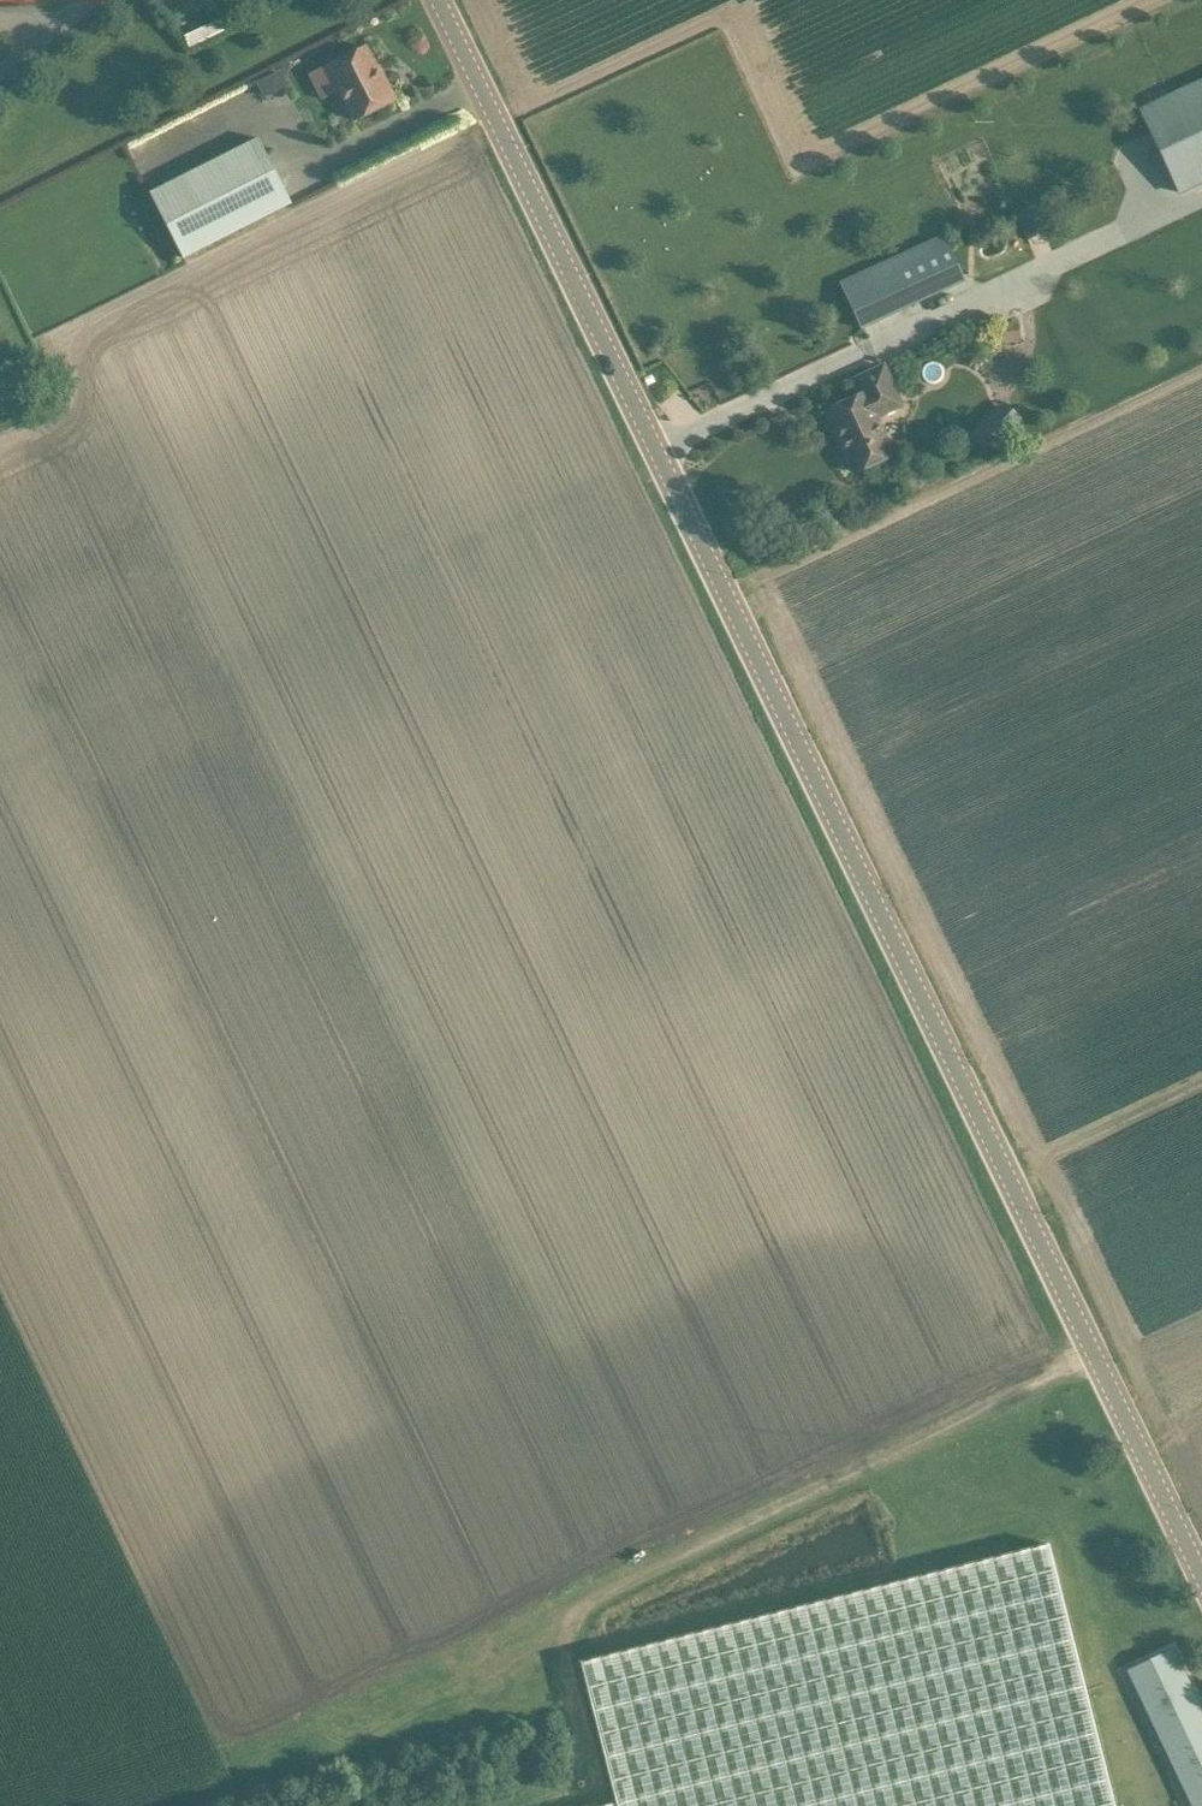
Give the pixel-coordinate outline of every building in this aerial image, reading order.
[(169,17),(175,26),(200,8),(195,0),(158,0),(169,17)] [(186,42),(218,32),(215,21),(182,32),(186,42)] [(366,46),(327,66),(340,91),(355,119),(396,99),(379,65),(376,67),(366,46)] [(1137,101),(1175,184),(1201,171),(1201,71),(1137,101)] [(258,137),(150,192),(183,257),(291,202),(258,137)] [(860,327),(882,317),(963,279),(942,236),(840,284),(860,327)] [(1013,341),(1010,321),(997,323),(1000,342),(1005,342),(1013,341)] [(855,472),(893,454),(876,416),(902,404),(884,365),(854,378),(861,393),(826,409),(855,472)] [(1047,1544),(579,1662),(614,1802),(599,1805),(1113,1805),(1047,1544)] [(1135,1664),(1201,1803),(1201,1709),(1172,1647),(1135,1664)]
